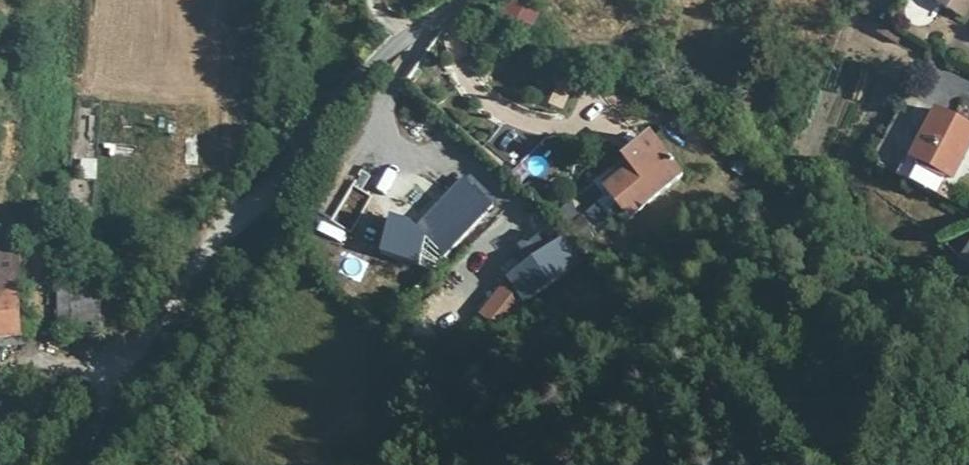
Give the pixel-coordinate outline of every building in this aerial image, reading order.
[(500,18),(532,29),(542,3),(534,0),(507,0),(500,18)] [(965,19),(968,13),(968,0),(931,0),(965,19)] [(752,101),(742,96),(735,114),(745,118),(752,101)] [(968,144),(968,126),(932,109),(900,178),(942,198),(968,144)] [(649,137),(624,159),(631,167),(622,175),(605,190),(608,194),(624,211),(630,219),(681,173),(649,137)] [(631,167),(624,159),(616,167),(622,175),(631,167)] [(416,230),(421,235),(443,257),(492,205),(463,179),(416,230)] [(624,211),(608,194),(597,204),(613,222),(624,211)] [(443,257),(421,235),(407,249),(412,255),(400,269),(417,286),(443,257)] [(509,276),(480,313),(497,326),(508,315),(522,303),(532,295),(550,282),(582,260),(566,236),(562,239),(552,244),(509,276)] [(953,263),(968,273),(968,238),(953,263)] [(23,337),(16,242),(0,243),(0,339),(23,337)] [(95,280),(70,281),(73,330),(98,329),(95,280)]
